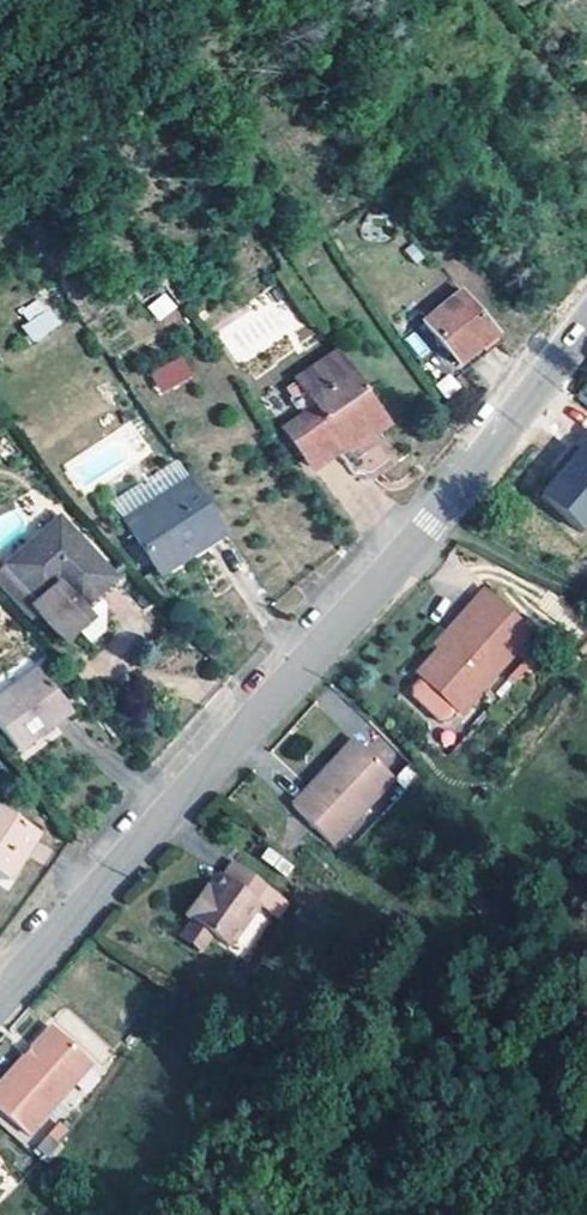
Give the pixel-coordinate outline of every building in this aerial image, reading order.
[(558,3),(585,34),(586,32),(586,0),(561,0),(558,3)] [(165,291),(146,305),(158,322),(178,308),(165,291)] [(466,365),(474,360),(503,339),(474,292),(443,312),(435,319),(466,365)] [(36,342),(61,323),(39,295),(14,313),(36,342)] [(233,363),(301,330),(284,296),(216,328),(233,363)] [(346,349),(330,359),(306,374),(324,406),(291,427),(315,464),(351,440),(364,431),(370,440),(379,434),(395,423),(346,349)] [(181,355),(148,373),(160,395),(193,376),(181,355)] [(585,534),(586,532),(586,429),(534,489),(585,534)] [(198,484),(134,527),(165,576),(191,557),(196,563),(234,538),(229,530),(198,484)] [(67,520),(12,567),(13,568),(47,609),(43,612),(71,646),(84,635),(86,633),(82,628),(99,612),(93,605),(120,581),(67,520)] [(191,557),(165,576),(168,581),(196,563),(191,557)] [(47,609),(13,568),(1,577),(37,618),(43,612),(47,609)] [(99,612),(110,602),(127,588),(120,581),(93,605),(99,612)] [(483,685),(501,667),(520,647),(527,652),(540,640),(536,636),(515,617),(486,590),(466,609),(472,615),(455,631),(459,636),(448,648),(442,645),(418,671),(441,694),(459,711),(466,703),(483,685)] [(110,602),(99,612),(82,628),(86,633),(84,635),(96,648),(110,636),(118,612),(110,602)] [(0,699),(0,707),(28,744),(38,736),(79,704),(47,664),(0,699)] [(398,774),(380,757),(357,736),(340,754),(348,762),(333,777),(326,770),(295,804),(317,823),(338,842),(398,774)] [(1,800),(18,776),(0,763),(0,800),(1,800)] [(4,809),(0,814),(0,874),(11,882),(41,833),(4,809)] [(265,859),(279,870),(285,876),(293,865),(287,860),(271,850),(265,859)] [(296,902),(268,882),(241,863),(231,877),(228,875),(218,888),(197,917),(199,919),(187,935),(207,950),(218,932),(224,937),(236,945),(264,904),(285,918),(296,902)] [(298,869),(293,865),(285,876),(290,879),(298,869)] [(218,888),(212,884),(192,913),(197,917),(218,888)] [(38,1049),(2,1091),(44,1127),(106,1053),(64,1018),(45,1041),(48,1043),(40,1051),(38,1049)] [(45,1041),(38,1049),(40,1051),(48,1043),(45,1041)]
